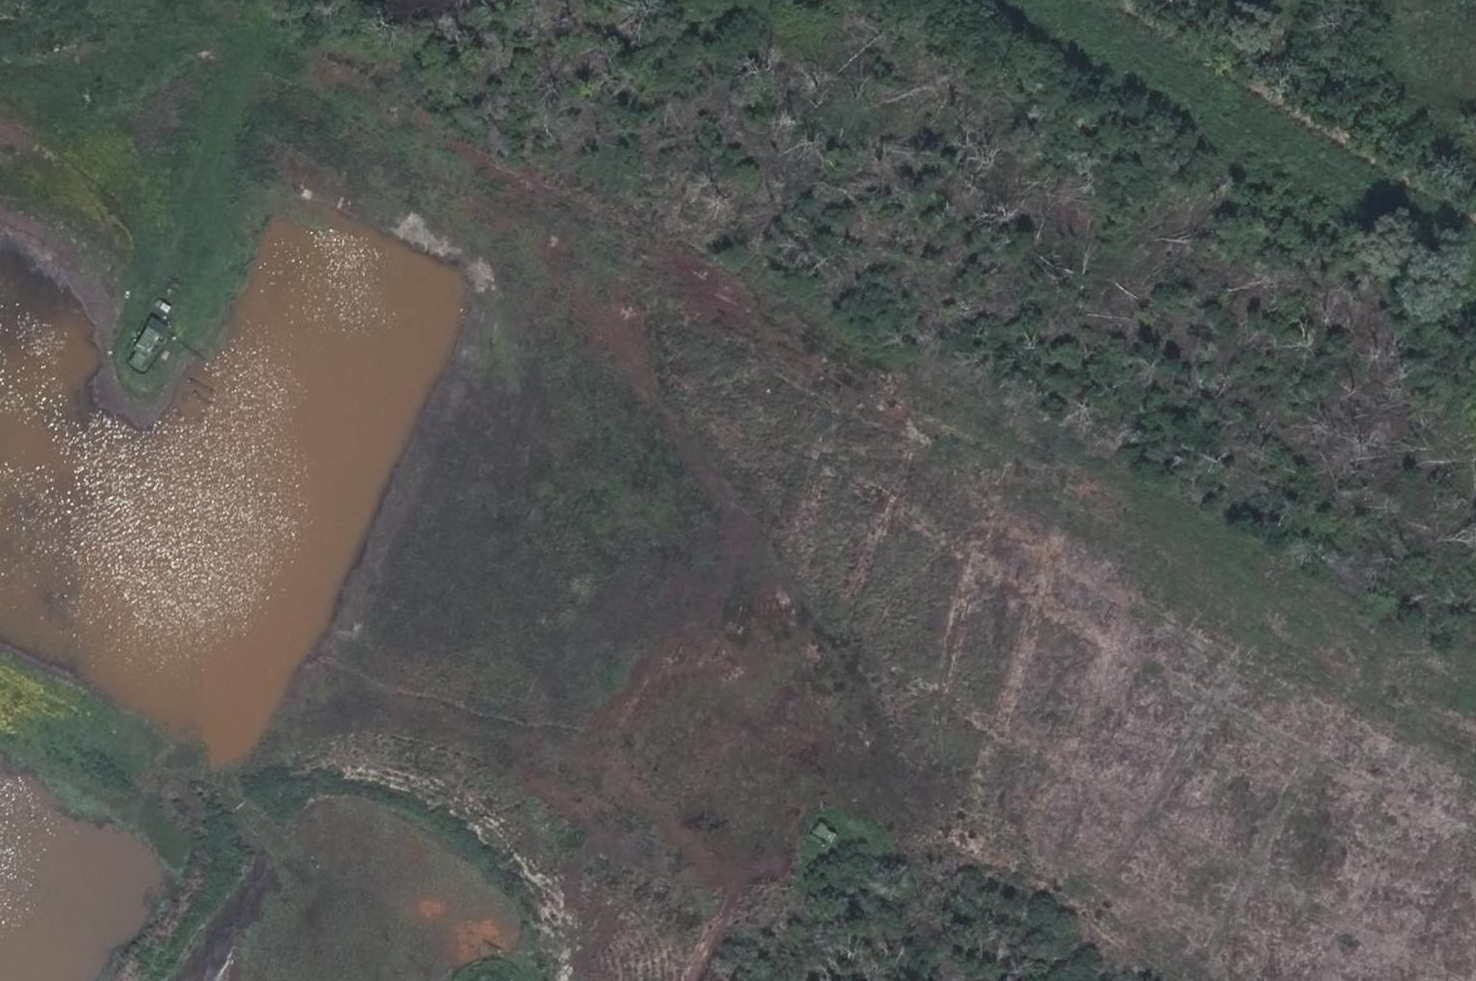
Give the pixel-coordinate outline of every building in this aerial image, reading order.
[(831,814),(815,835),(832,848),(848,827),(831,814)]
